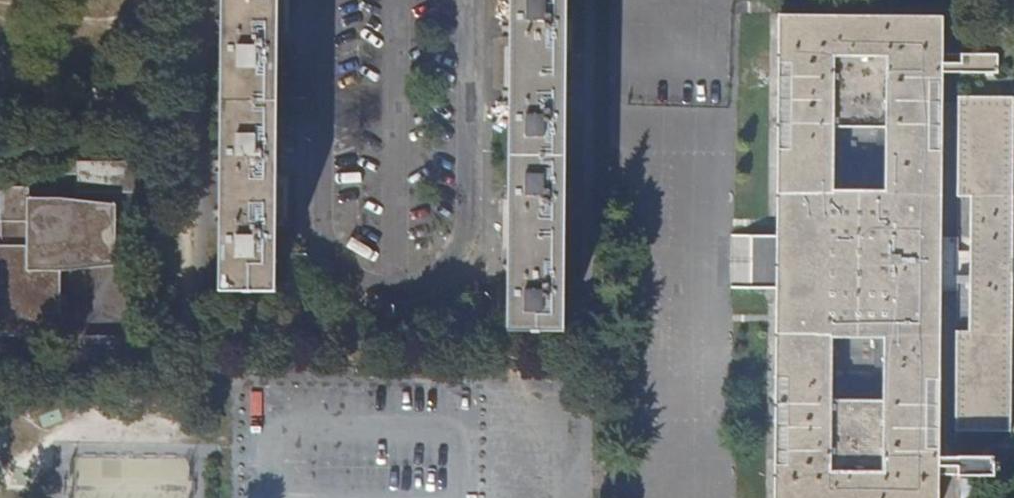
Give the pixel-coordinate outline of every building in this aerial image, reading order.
[(223,286),(276,287),(278,0),(225,0),(223,286)] [(511,327),(564,327),(567,0),(513,0),(511,327)] [(942,71),(942,53),(942,16),(779,14),(777,236),(777,264),(777,287),(775,497),(939,497),(939,474),(939,455),(940,289),(940,244),(942,71)] [(961,53),(942,53),(942,71),(961,71),(961,53)] [(997,53),(961,53),(961,71),(997,72),(997,53)] [(1013,96),(958,96),(957,196),(970,196),(970,244),(1012,245),(1013,96)] [(122,186),(123,163),(75,160),(74,183),(122,186)] [(0,221),(2,244),(0,244),(0,333),(61,336),(61,270),(116,265),(117,203),(60,196),(30,197),(29,185),(0,185),(0,207),(1,207),(0,221)] [(1012,245),(970,244),(970,289),(1012,289),(1012,245)] [(970,331),(956,331),(955,431),(1011,431),(1012,289),(970,289),(970,331)] [(959,456),(939,455),(939,474),(959,474),(959,456)] [(995,456),(959,456),(959,474),(995,475),(995,456)]
